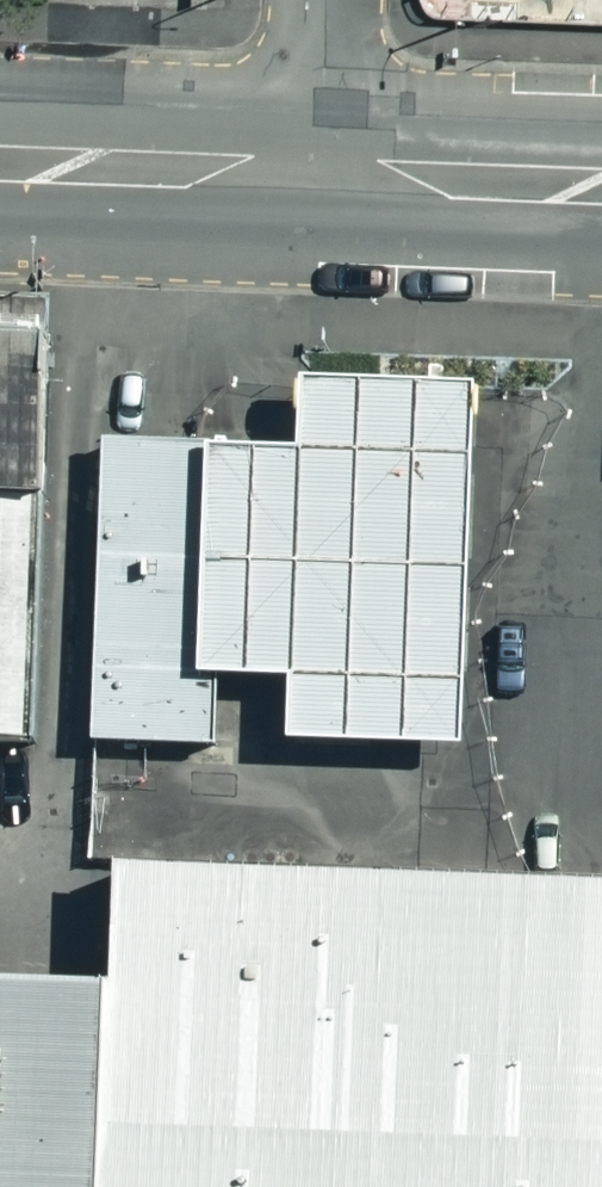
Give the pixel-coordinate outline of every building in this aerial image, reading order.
[(0,313),(0,414),(43,416),(48,315),(0,313)] [(271,363),(257,427),(253,663),(300,666),(300,736),(480,746),(495,366),(271,363)] [(43,416),(0,414),(0,737),(32,738),(43,416)] [(253,663),(257,427),(103,422),(95,744),(251,742),(253,663)] [(110,852),(104,978),(97,1186),(601,1186),(601,871),(110,852)] [(104,978),(0,974),(0,1186),(97,1186),(104,978)]
